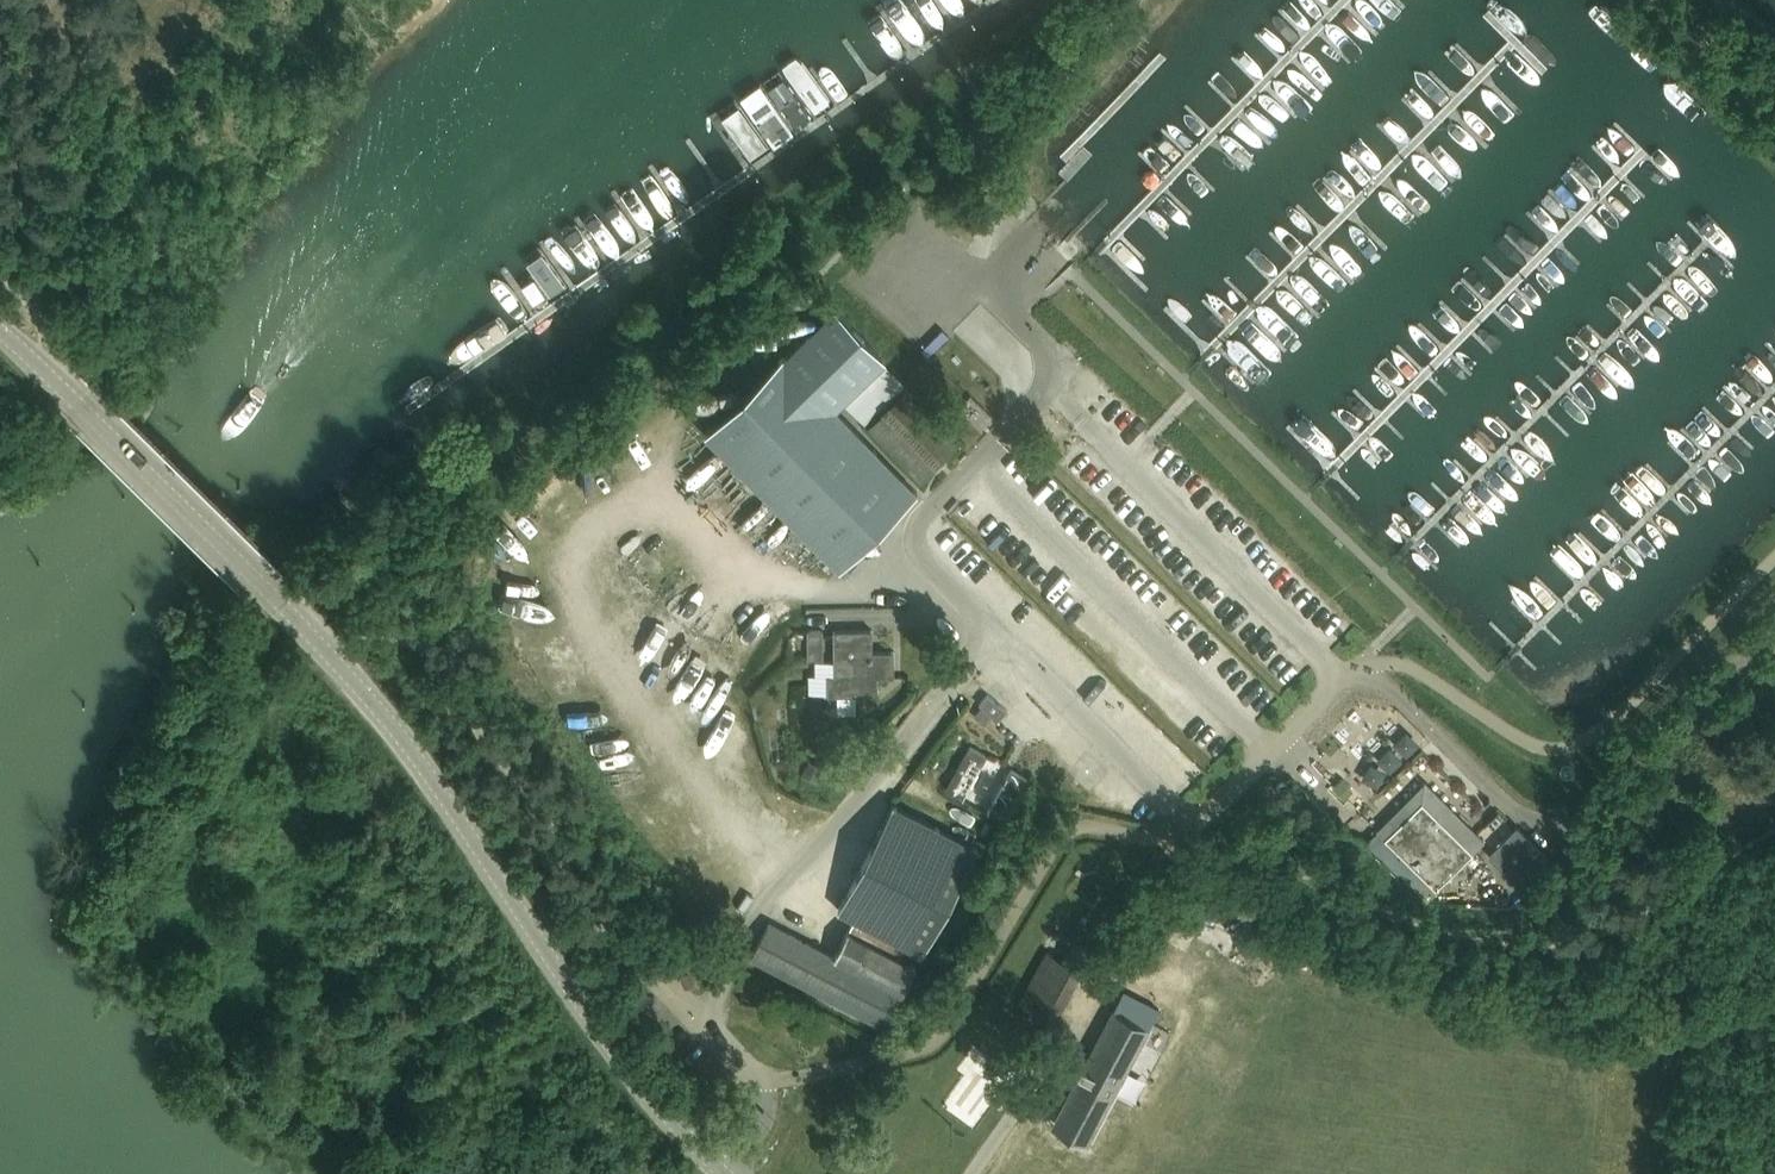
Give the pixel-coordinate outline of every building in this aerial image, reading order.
[(705,434),(840,569),(919,490),(837,408),(887,358),(835,307),(785,357),(784,355),(705,434)] [(942,327),(922,348),(928,355),(949,333),(942,327)] [(907,388),(869,425),(922,479),(960,442),(907,388)] [(857,689),(861,689),(879,689),(878,676),(895,675),(895,649),(874,649),(873,628),(834,629),(835,674),(828,674),(829,694),(857,693),(857,689)] [(808,629),(809,658),(824,657),(823,629),(808,629)] [(947,787),(964,797),(987,754),(971,745),(947,787)] [(823,766),(810,760),(818,780),(823,766)] [(989,810),(1005,819),(1029,777),(1012,768),(989,810)] [(1425,781),(1377,829),(1436,888),(1484,840),(1425,781)] [(839,909),(902,941),(923,952),(978,846),(894,803),(839,909)] [(1490,853),(1524,886),(1553,857),(1519,823),(1490,853)] [(1160,883),(1115,961),(1138,975),(1183,896),(1160,883)] [(770,921),(752,955),(818,989),(836,955),(770,921)] [(917,965),(896,954),(849,929),(836,955),(818,989),(886,1024),(917,965)] [(1047,949),(1019,1000),(1054,1019),(1082,968),(1047,949)] [(1124,991),(1059,1110),(1095,1129),(1159,1009),(1124,991)]
